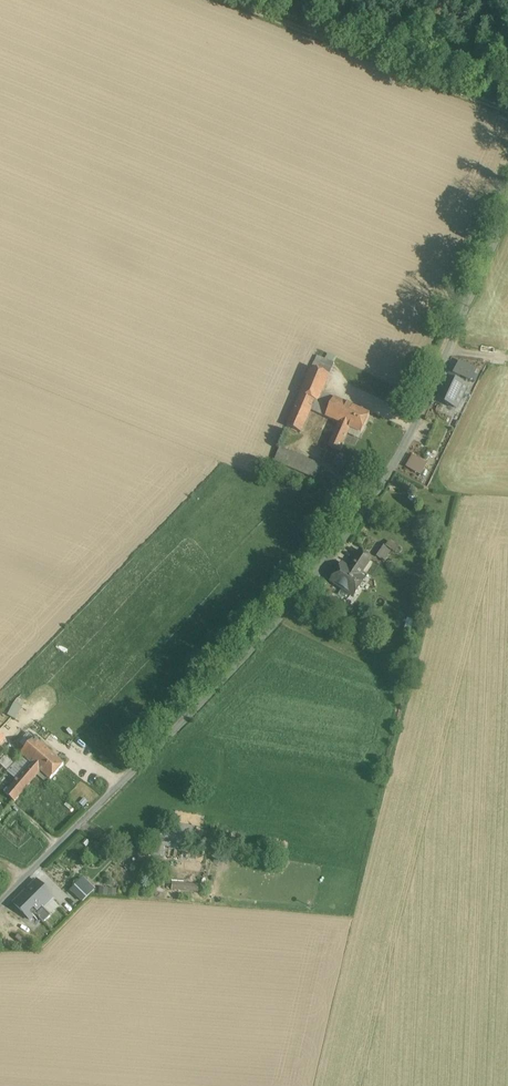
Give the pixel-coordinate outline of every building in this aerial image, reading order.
[(459,361),(453,376),(460,379),(471,384),(477,369),(459,361)] [(330,370),(312,363),(310,369),(328,377),(330,370)] [(310,369),(298,395),(314,401),(316,403),(321,391),(328,377),(310,369)] [(455,381),(459,382),(460,379),(453,376),(448,374),(437,400),(445,403),(455,381)] [(445,403),(444,405),(457,411),(468,386),(459,382),(455,381),(445,403)] [(321,391),(316,403),(314,401),(310,410),(325,416),(334,397),(321,391)] [(314,401),(298,395),(285,426),(301,432),(310,410),(314,401)] [(353,406),(334,397),(325,416),(341,423),(345,425),(353,406)] [(370,413),(353,406),(345,425),(352,428),(362,432),(370,413)] [(345,425),(341,423),(331,446),(342,450),(352,428),(345,425)] [(321,465),(279,449),(274,462),(316,478),(321,465)] [(336,456),(332,464),(343,469),(347,460),(336,456)] [(412,456),(405,467),(420,475),(426,464),(412,456)] [(390,549),(381,544),(375,555),(383,560),(390,549)] [(371,558),(360,551),(352,562),(363,570),(371,558)] [(352,562),(348,568),(342,564),(331,581),(353,597),(365,579),(359,576),(363,570),(352,562)] [(16,701),(8,714),(16,719),(24,706),(16,701)] [(64,765),(34,739),(21,754),(23,756),(40,771),(50,780),(64,765)] [(31,763),(23,756),(5,777),(13,784),(31,763)] [(13,784),(5,793),(14,800),(40,771),(31,763),(13,784)] [(164,847),(187,851),(188,843),(196,844),(198,832),(167,827),(164,847)] [(83,871),(74,862),(65,871),(74,880),(83,871)] [(83,902),(97,888),(83,876),(70,890),(83,902)] [(53,897),(36,881),(14,903),(30,920),(43,907),(53,897)] [(43,907),(50,914),(60,904),(53,897),(43,907)] [(43,907),(30,920),(38,928),(51,915),(50,914),(43,907)] [(38,928),(30,920),(24,926),(33,935),(39,929),(38,928)] [(33,935),(29,939),(36,946),(46,935),(39,929),(33,935)]
